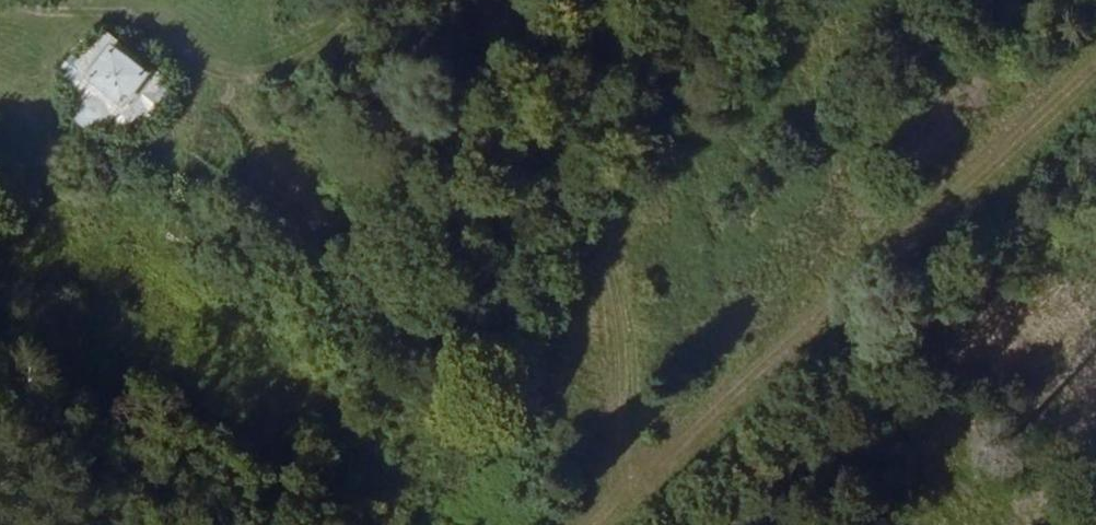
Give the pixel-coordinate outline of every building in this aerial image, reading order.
[(122,39),(111,30),(93,53),(86,48),(66,74),(87,90),(84,96),(82,102),(82,108),(84,113),(87,118),(91,124),(97,127),(103,129),(109,129),(114,126),(118,124),(124,120),(138,131),(149,117),(160,125),(181,97),(171,89),(177,80),(160,67),(122,39)] [(320,105),(322,109),(326,111),(330,111),(334,109),(337,106),(338,101),(337,97),(334,94),(331,92),(326,92),(323,94),(320,97),(319,101),(320,105)]
